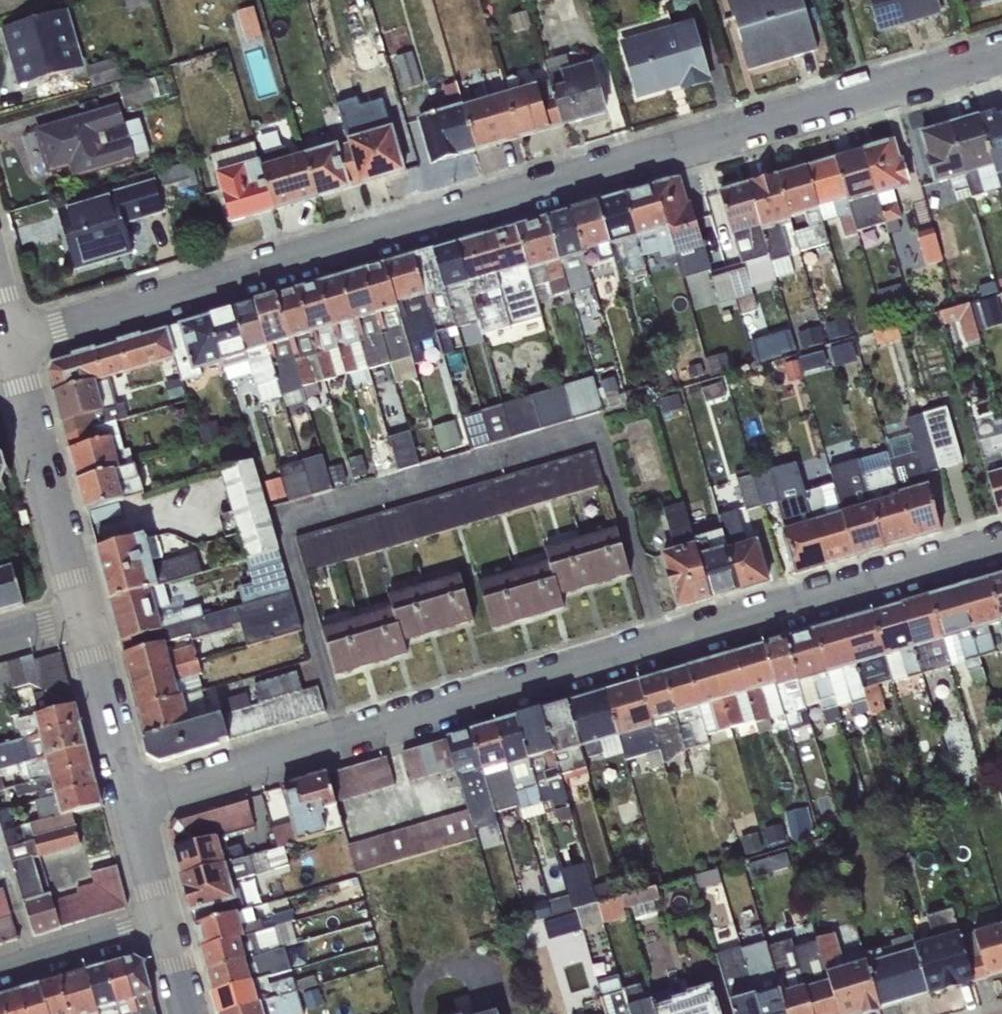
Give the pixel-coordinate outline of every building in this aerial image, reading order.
[(127,11),(149,4),(148,0),(124,0),(127,11)] [(748,71),(817,50),(802,0),(727,0),(748,71)] [(879,32),(940,14),(936,0),(870,0),(879,32)] [(254,6),(237,11),(246,42),(263,37),(254,6)] [(17,58),(12,59),(19,83),(84,64),(68,11),(6,30),(6,32),(9,31),(17,58)] [(526,11),(511,16),(515,31),(531,27),(526,11)] [(691,21),(621,41),(637,97),(682,84),(683,89),(709,81),(691,21)] [(9,31),(6,32),(4,33),(12,59),(17,58),(9,31)] [(370,35),(351,41),(359,72),(379,66),(370,35)] [(411,52),(395,57),(404,90),(421,85),(411,52)] [(567,54),(545,62),(550,75),(572,68),(567,54)] [(115,58),(85,67),(91,88),(122,79),(115,58)] [(606,113),(591,62),(572,68),(550,75),(548,76),(549,80),(562,125),(606,113)] [(348,143),(361,184),(404,172),(386,113),(357,122),(342,69),(328,73),(348,143)] [(166,74),(118,88),(125,109),(172,96),(166,74)] [(549,80),(506,93),(520,138),(562,125),(549,80)] [(464,105),(462,106),(475,151),(520,138),(506,93),(489,98),(464,105)] [(118,105),(36,130),(49,172),(68,166),(73,180),(135,161),(133,157),(149,152),(139,119),(123,124),(118,105)] [(475,151),(462,106),(419,118),(432,164),(475,151)] [(978,118),(999,189),(1000,194),(1001,194),(1001,116),(997,117),(996,113),(978,118)] [(978,118),(949,126),(969,197),(999,189),(978,118)] [(969,197),(949,126),(922,134),(937,185),(951,181),(957,201),(969,197)] [(262,166),(257,152),(254,142),(210,155),(232,222),(275,210),(262,166)] [(348,143),(305,154),(318,197),(361,184),(348,143)] [(893,143),(863,152),(877,198),(884,223),(884,224),(901,219),(893,194),(902,192),(911,188),(902,157),(898,158),(893,143)] [(281,146),(257,152),(262,166),(289,158),(288,150),(281,146)] [(863,152),(834,160),(847,206),(877,198),(863,152)] [(289,158),(262,166),(275,210),(318,197),(305,154),(289,158)] [(834,160),(806,169),(821,222),(837,218),(844,238),(855,234),(855,232),(847,206),(834,160)] [(193,162),(158,171),(162,186),(197,177),(193,162)] [(806,169),(777,177),(789,219),(805,215),(809,228),(793,233),(798,253),(827,244),(821,222),(806,169)] [(777,177),(748,186),(769,257),(775,279),(793,273),(789,257),(779,224),(789,222),(789,219),(777,177)] [(678,180),(655,187),(674,254),(682,280),(711,273),(692,201),(685,203),(678,180)] [(154,182),(57,211),(74,269),(132,252),(123,223),(163,211),(154,182)] [(769,257),(748,186),(720,194),(741,264),(769,257)] [(655,187),(624,196),(642,257),(659,252),(661,258),(674,254),(655,187)] [(624,196),(597,203),(616,270),(618,275),(645,267),(642,257),(624,196)] [(877,198),(847,206),(855,232),(884,223),(877,198)] [(597,203),(571,211),(590,278),(616,270),(597,203)] [(925,206),(911,209),(926,266),(942,261),(925,206)] [(571,211),(547,218),(568,293),(592,286),(590,278),(571,211)] [(547,218),(515,227),(537,301),(568,293),(547,218)] [(515,227),(484,237),(510,326),(542,316),(537,301),(515,227)] [(484,237),(455,245),(478,322),(482,335),(510,326),(484,237)] [(455,245),(434,251),(457,328),(478,322),(455,245)] [(434,251),(413,257),(437,337),(442,356),(454,353),(447,331),(457,328),(434,251)] [(413,257),(385,266),(411,356),(413,365),(423,362),(418,344),(437,337),(413,257)] [(743,265),(726,269),(737,305),(740,316),(757,311),(743,265)] [(385,266),(363,272),(389,363),(411,356),(385,266)] [(737,305),(726,269),(710,274),(718,304),(719,304),(720,310),(737,305)] [(363,272),(341,278),(368,371),(389,364),(389,363),(363,272)] [(341,278),(321,284),(345,376),(347,384),(370,378),(368,371),(341,278)] [(321,284),(299,291),(324,381),(345,376),(321,284)] [(901,284),(875,292),(883,318),(909,311),(901,284)] [(299,291),(276,297),(299,374),(306,398),(319,394),(316,383),(324,381),(299,291)] [(276,297),(255,304),(281,394),(295,389),(291,377),(299,374),(276,297)] [(969,303),(978,332),(1001,324),(1001,318),(997,299),(978,305),(977,301),(969,303)] [(978,332),(969,303),(957,307),(940,312),(944,327),(959,322),(965,344),(980,340),(978,332)] [(255,304),(233,310),(251,375),(259,402),(281,396),(281,394),(255,304)] [(233,310),(209,317),(221,363),(227,382),(251,375),(233,310)] [(209,317),(165,330),(174,358),(181,381),(202,376),(200,369),(221,363),(209,317)] [(846,319),(825,325),(830,343),(851,337),(846,319)] [(897,324),(872,331),(877,347),(901,340),(897,324)] [(819,329),(795,337),(800,352),(824,344),(819,329)] [(165,330),(104,349),(112,376),(163,361),(174,358),(165,330)] [(791,332),(748,344),(753,361),(795,349),(791,332)] [(851,343),(830,350),(835,368),(857,361),(851,343)] [(112,376),(104,349),(52,365),(48,373),(53,393),(107,377),(112,376)] [(799,359),(804,375),(828,368),(824,352),(799,359)] [(726,353),(706,359),(711,377),(731,371),(726,353)] [(798,361),(783,365),(789,384),(803,380),(802,375),(798,361)] [(295,389),(281,394),(281,396),(285,409),(307,402),(306,398),(299,374),(291,377),(295,389)] [(649,385),(652,393),(673,387),(670,375),(648,381),(649,385)] [(107,377),(53,393),(65,437),(116,422),(127,418),(123,404),(115,406),(107,377)] [(602,393),(597,394),(602,411),(626,404),(623,394),(618,396),(617,392),(619,391),(614,377),(599,382),(602,393)] [(593,378),(563,388),(572,420),(602,411),(597,394),(593,378)] [(720,381),(701,386),(707,405),(726,399),(720,381)] [(652,393),(649,385),(623,393),(623,394),(626,404),(652,396),(652,393)] [(563,388),(531,397),(541,429),(572,420),(563,388)] [(531,397),(503,405),(512,438),(541,429),(531,397)] [(918,453),(924,474),(939,470),(923,414),(920,404),(907,407),(911,419),(907,420),(912,434),(918,453)] [(503,405),(481,412),(491,444),(512,438),(503,405)] [(945,408),(923,414),(939,470),(962,463),(945,408)] [(491,444),(481,412),(461,418),(470,450),(491,444)] [(1001,435),(1001,419),(973,427),(978,442),(1001,435)] [(455,420),(432,427),(439,451),(462,445),(455,420)] [(217,421),(196,428),(201,444),(222,438),(217,421)] [(116,422),(65,437),(76,483),(134,466),(129,449),(124,451),(116,422)] [(409,432),(389,438),(398,471),(419,465),(409,432)] [(918,453),(912,434),(884,442),(887,452),(890,461),(918,453)] [(978,442),(998,515),(1001,514),(1001,435),(978,442)] [(594,450),(557,461),(568,496),(572,494),(580,492),(604,485),(594,450)] [(887,452),(858,460),(883,549),(912,540),(890,461),(887,452)] [(918,453),(890,461),(912,540),(941,532),(924,474),(918,453)] [(362,455),(348,459),(354,478),(368,474),(362,455)] [(3,493),(7,489),(4,487),(6,477),(11,477),(11,471),(7,471),(4,462),(7,459),(5,456),(1,458),(0,457),(0,490),(3,493)] [(323,456),(300,462),(310,497),(332,490),(323,456)] [(883,549),(858,460),(829,468),(833,485),(854,557),(883,549)] [(557,461),(523,471),(535,506),(551,501),(568,496),(557,461)] [(247,560),(279,551),(252,462),(221,471),(243,546),(247,560)] [(310,497),(300,462),(278,468),(288,503),(310,497)] [(342,464),(327,468),(332,484),(346,480),(342,464)] [(134,466),(76,483),(85,511),(143,494),(134,466)] [(762,507),(753,476),(750,468),(734,473),(746,511),(762,507)] [(499,478),(489,481),(501,516),(535,506),(523,471),(499,478)] [(770,471),(753,476),(762,507),(779,502),(770,471)] [(279,479),(264,483),(269,502),(285,498),(279,479)] [(825,566),(804,493),(800,479),(785,484),(797,527),(783,530),(797,574),(825,566)] [(449,493),(443,494),(456,529),(501,516),(489,481),(449,493)] [(833,485),(804,493),(825,566),(854,557),(833,485)] [(443,494),(400,507),(411,543),(419,541),(456,529),(443,494)] [(710,599),(693,538),(683,503),(663,509),(675,552),(663,555),(678,609),(710,599)] [(119,504),(90,512),(94,524),(123,516),(119,504)] [(400,507),(367,517),(376,553),(384,551),(402,545),(411,543),(400,507)] [(29,524),(26,511),(18,513),(21,526),(29,524)] [(721,530),(739,591),(768,583),(755,541),(746,543),(737,511),(717,517),(721,530)] [(367,517),(332,527),(342,563),(376,553),(367,517)] [(342,563),(332,527),(295,538),(306,573),(342,563)] [(617,530),(583,540),(595,585),(621,577),(630,574),(617,530)] [(721,530),(693,538),(710,599),(739,591),(721,530)] [(108,601),(163,585),(202,574),(196,553),(153,565),(151,560),(163,558),(157,536),(117,545),(95,550),(108,601)] [(595,585),(583,540),(548,550),(551,562),(558,589),(560,595),(595,585)] [(279,551),(247,560),(254,583),(237,588),(243,606),(291,592),(279,551)] [(551,562),(516,573),(529,618),(564,608),(560,595),(558,589),(551,562)] [(24,607),(13,566),(0,569),(0,613),(24,607)] [(529,618),(516,573),(478,584),(492,629),(529,618)] [(460,575),(426,585),(439,631),(473,620),(469,602),(460,575)] [(987,580),(1000,624),(1001,630),(1001,576),(987,580)] [(987,580),(958,589),(979,657),(996,653),(988,627),(1000,624),(987,580)] [(163,585),(108,601),(118,642),(205,617),(201,605),(184,610),(181,611),(183,615),(159,622),(156,610),(169,607),(163,585)] [(439,631),(426,585),(391,596),(394,608),(403,642),(439,631)] [(958,589),(930,597),(950,667),(965,663),(971,686),(986,682),(979,657),(958,589)] [(205,617),(118,642),(123,658),(164,647),(162,642),(191,635),(192,640),(231,630),(230,626),(240,624),(246,647),(302,631),(291,592),(243,606),(205,617)] [(930,597),(901,606),(921,675),(950,667),(930,597)] [(182,603),(169,607),(156,610),(159,622),(183,615),(181,611),(184,610),(182,603)] [(901,606),(872,614),(892,683),(908,679),(912,696),(926,692),(921,675),(901,606)] [(394,608),(360,618),(372,664),(407,654),(403,642),(394,608)] [(872,614),(843,623),(870,713),(871,716),(886,712),(879,687),(892,683),(872,614)] [(372,664),(360,618),(321,630),(335,675),(372,664)] [(843,623),(814,631),(837,708),(852,704),(855,716),(870,713),(843,623)] [(814,631),(785,640),(806,709),(820,705),(826,723),(841,719),(837,708),(814,631)] [(785,640),(764,646),(785,717),(788,730),(810,724),(806,709),(785,640)] [(764,646),(735,655),(756,724),(759,735),(773,731),(770,720),(785,717),(764,646)] [(164,647),(123,658),(129,682),(198,662),(194,647),(166,655),(164,647)] [(60,653),(34,660),(38,674),(64,666),(60,653)] [(32,655),(19,659),(27,685),(30,684),(40,681),(38,674),(34,660),(32,655)] [(735,655),(711,662),(731,730),(756,724),(735,655)] [(19,659),(6,662),(14,689),(27,685),(19,659)] [(0,664),(0,690),(1,693),(14,689),(6,662),(0,664)] [(198,662),(129,682),(137,710),(202,693),(197,675),(201,674),(198,662)] [(711,662),(687,669),(707,736),(731,730),(711,662)] [(64,666),(38,674),(40,681),(42,687),(67,679),(64,666)] [(687,669),(663,676),(685,751),(710,745),(707,736),(687,669)] [(260,704),(302,692),(297,673),(254,685),(260,704)] [(663,676),(639,683),(663,765),(668,764),(680,754),(686,752),(685,751),(663,676)] [(67,679),(42,687),(45,700),(71,692),(67,679)] [(40,681),(30,684),(37,711),(32,712),(34,716),(49,712),(45,700),(42,687),(40,681)] [(639,683),(605,693),(619,739),(626,762),(646,756),(650,771),(664,767),(663,765),(639,683)] [(260,704),(259,705),(266,730),(324,713),(324,712),(325,712),(318,687),(302,692),(260,704)] [(71,692),(45,700),(49,712),(74,706),(71,692)] [(202,693),(137,710),(144,738),(145,738),(209,720),(202,693)] [(605,693),(567,704),(580,749),(583,749),(600,744),(619,739),(605,693)] [(229,714),(250,707),(247,694),(225,701),(229,714)] [(567,704),(541,712),(561,782),(588,774),(580,749),(567,704)] [(160,764),(219,747),(219,744),(266,730),(259,705),(250,707),(229,714),(221,716),(209,720),(145,738),(146,740),(143,742),(147,757),(160,764)] [(49,712),(34,716),(16,721),(21,739),(80,725),(74,706),(49,712)] [(541,712),(516,719),(545,815),(547,822),(558,818),(559,820),(571,817),(561,782),(541,712)] [(516,719),(495,725),(519,806),(523,821),(545,815),(516,719)] [(87,747),(80,725),(21,739),(0,745),(0,772),(87,747)] [(495,725),(471,732),(493,808),(494,813),(519,806),(495,725)] [(471,732),(447,739),(455,769),(468,811),(469,815),(493,808),(471,732)] [(455,769),(447,739),(402,753),(410,781),(455,769)] [(600,744),(583,749),(586,758),(603,753),(600,744)] [(0,772),(0,792),(4,791),(1,777),(19,772),(21,773),(22,778),(24,778),(27,785),(91,767),(87,747),(0,772)] [(386,757),(327,775),(335,805),(394,785),(386,757)] [(91,767),(27,785),(15,788),(17,797),(39,792),(41,802),(96,786),(91,767)] [(335,805),(327,775),(282,788),(298,844),(343,830),(335,805)] [(96,786),(41,802),(35,803),(40,823),(72,814),(101,806),(96,786)] [(173,851),(223,836),(256,827),(247,798),(246,798),(175,819),(169,830),(173,851)] [(493,808),(469,815),(473,829),(497,823),(494,813),(493,808)] [(807,808),(784,813),(792,845),(815,839),(807,808)] [(14,830),(9,811),(0,813),(0,823),(3,833),(14,830)] [(469,815),(468,811),(348,846),(356,874),(476,839),(473,829),(469,815)] [(40,823),(31,825),(35,841),(40,857),(80,846),(72,814),(40,823)] [(14,830),(3,833),(8,850),(35,841),(31,825),(14,830)] [(293,825),(273,831),(278,849),(286,847),(298,844),(293,825)] [(781,825),(764,829),(768,846),(786,841),(781,825)] [(223,836),(173,851),(181,878),(244,860),(240,846),(227,850),(223,836)] [(756,836),(741,840),(746,856),(761,851),(756,836)] [(35,841),(8,850),(32,936),(60,928),(53,902),(50,893),(44,895),(33,859),(40,857),(35,841)] [(244,860),(181,878),(194,926),(244,911),(236,882),(289,866),(286,847),(278,849),(244,860)] [(787,853),(748,864),(752,878),(791,867),(787,853)] [(597,905),(592,887),(591,884),(585,864),(561,871),(569,896),(573,912),(575,911),(597,905)] [(80,894),(53,902),(60,928),(125,909),(127,905),(117,866),(92,874),(95,885),(77,889),(80,894)] [(696,876),(693,876),(697,891),(721,884),(717,869),(696,876)] [(659,873),(620,884),(624,897),(656,887),(662,885),(659,873)] [(619,880),(592,887),(597,905),(621,897),(624,897),(620,884),(619,880)] [(624,897),(621,897),(625,909),(631,907),(635,922),(657,915),(654,902),(660,900),(656,887),(624,897)] [(0,890),(0,946),(18,940),(2,889),(0,890)] [(573,912),(569,896),(547,903),(552,918),(573,912)] [(621,897),(597,905),(603,925),(627,918),(625,909),(621,897)] [(597,905),(575,911),(582,932),(603,925),(597,905)] [(244,911),(194,926),(200,950),(274,929),(296,922),(292,910),(271,916),(272,922),(262,925),(260,920),(255,921),(252,909),(244,911)] [(932,938),(914,943),(929,994),(973,981),(960,938),(952,910),(926,917),(932,938)] [(573,912),(552,918),(542,921),(549,942),(582,932),(575,911),(573,912)] [(960,938),(973,981),(1001,973),(1001,925),(960,938)] [(206,972),(280,950),(274,929),(200,950),(206,972)] [(863,955),(862,951),(842,957),(835,934),(817,939),(817,941),(839,1013),(862,1013),(879,1009),(863,955)] [(893,948),(863,955),(879,1009),(929,994),(914,943),(912,936),(890,943),(893,948)] [(766,947),(786,1013),(839,1013),(817,941),(793,948),(791,940),(766,947)] [(741,950),(760,1013),(786,1013),(766,947),(765,943),(741,950)] [(741,950),(740,948),(716,955),(734,1013),(760,1013),(741,950)] [(280,950),(206,972),(212,993),(267,978),(292,970),(285,949),(280,950)] [(123,961),(139,1013),(158,1013),(143,963),(134,958),(123,961)] [(105,966),(119,1013),(139,1013),(123,961),(105,966)] [(86,972),(98,1013),(119,1013),(105,966),(86,972)] [(59,980),(69,1013),(98,1013),(86,972),(59,980)] [(623,992),(618,975),(596,981),(606,1013),(629,1013),(623,992)] [(316,977),(294,983),(297,992),(319,986),(316,977)] [(212,993),(218,1013),(222,1013),(297,992),(294,983),(293,978),(269,985),(267,978),(212,993)] [(40,985),(48,1013),(69,1013),(59,980),(40,985)] [(21,990),(28,1013),(48,1013),(40,985),(21,990)] [(623,992),(629,1013),(656,1013),(654,1009),(651,1000),(645,1002),(640,987),(623,992)] [(654,1009),(656,1013),(718,1013),(710,987),(686,994),(686,997),(671,1001),(672,1004),(654,1009)] [(317,989),(302,994),(307,1011),(323,1006),(317,989)] [(1,997),(7,1013),(28,1013),(21,990),(1,997)] [(222,1013),(304,1013),(297,992),(222,1013)]
